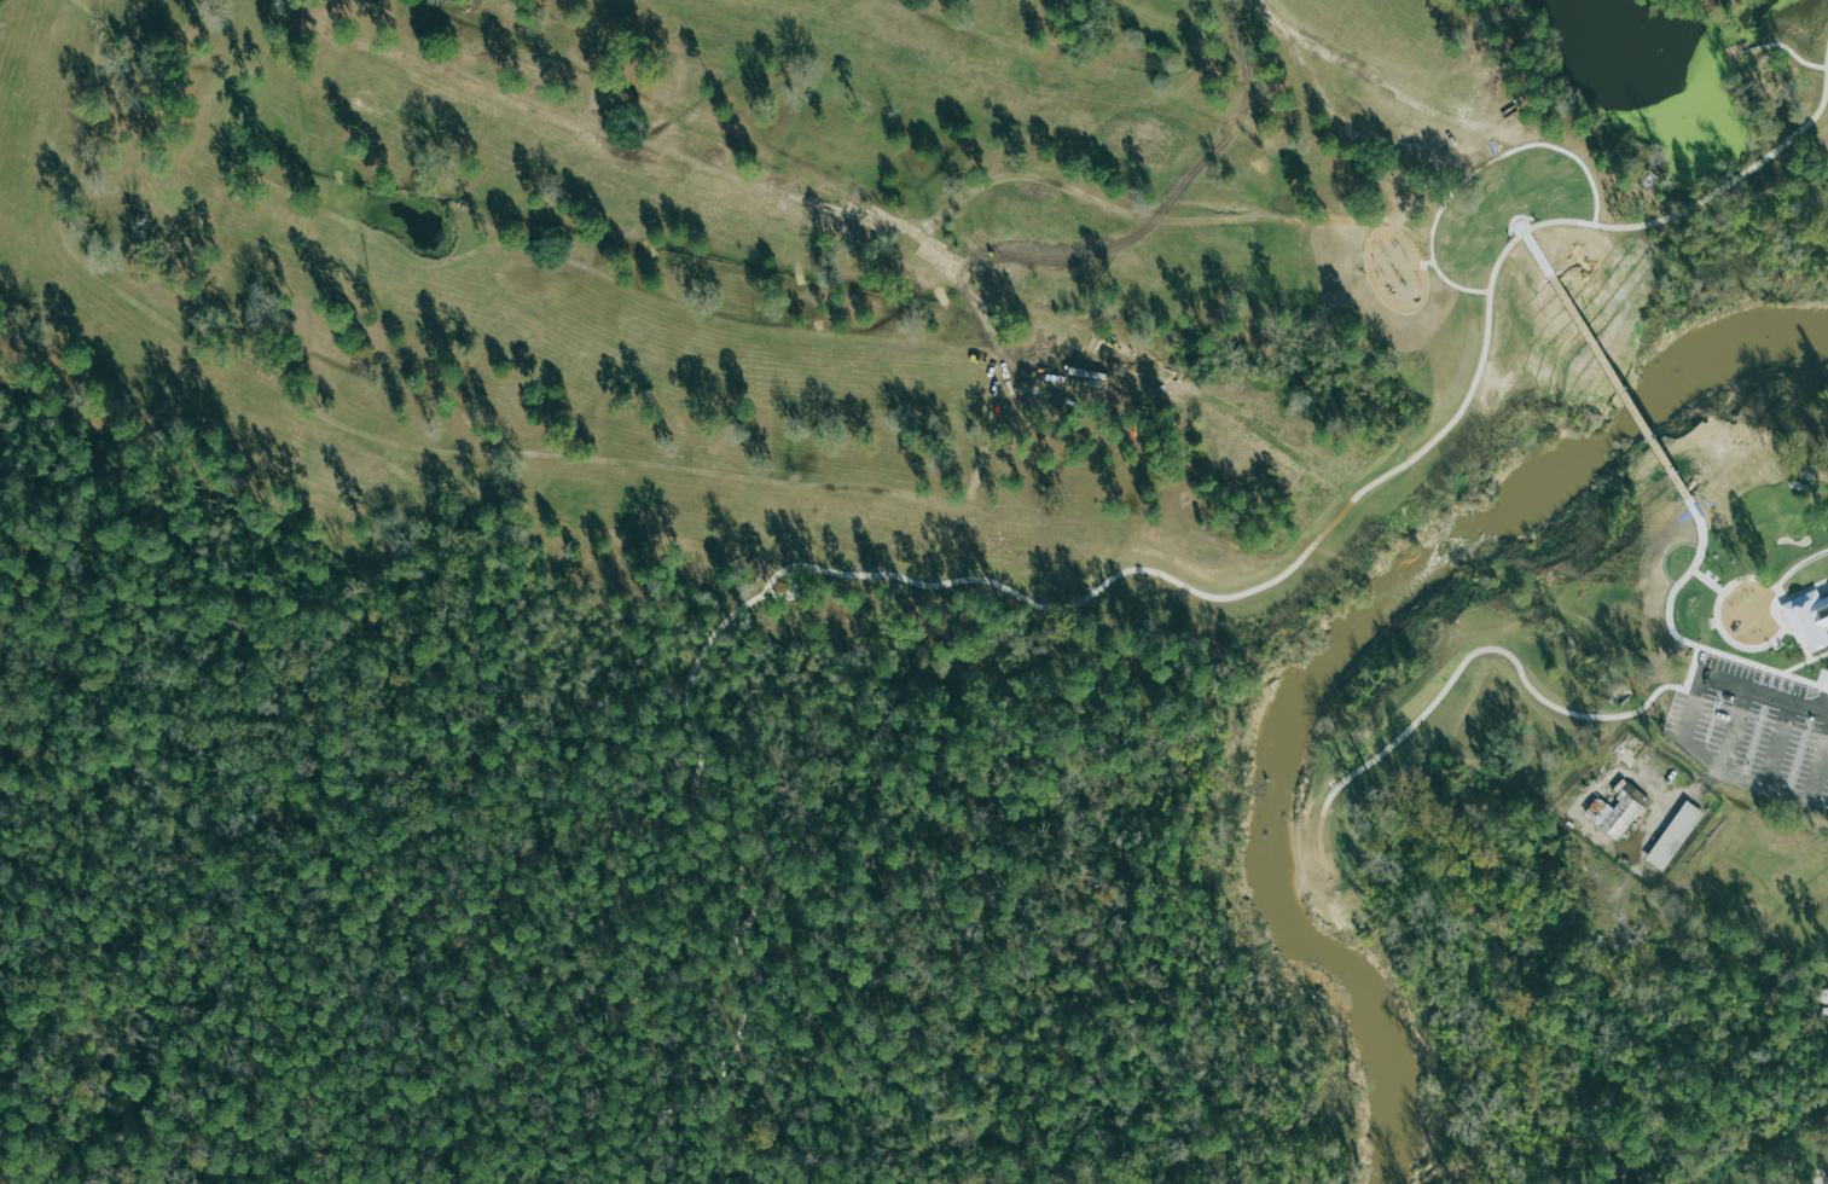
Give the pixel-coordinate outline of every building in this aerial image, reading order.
[(1794,644),(1801,641),(1806,652),(1826,642),(1819,627),(1827,623),(1827,584),(1777,608),(1794,644)] [(1646,802),(1625,784),(1604,808),(1593,798),(1580,813),(1613,841),(1646,802)] [(1700,814),(1681,801),(1639,860),(1658,873),(1700,814)]
